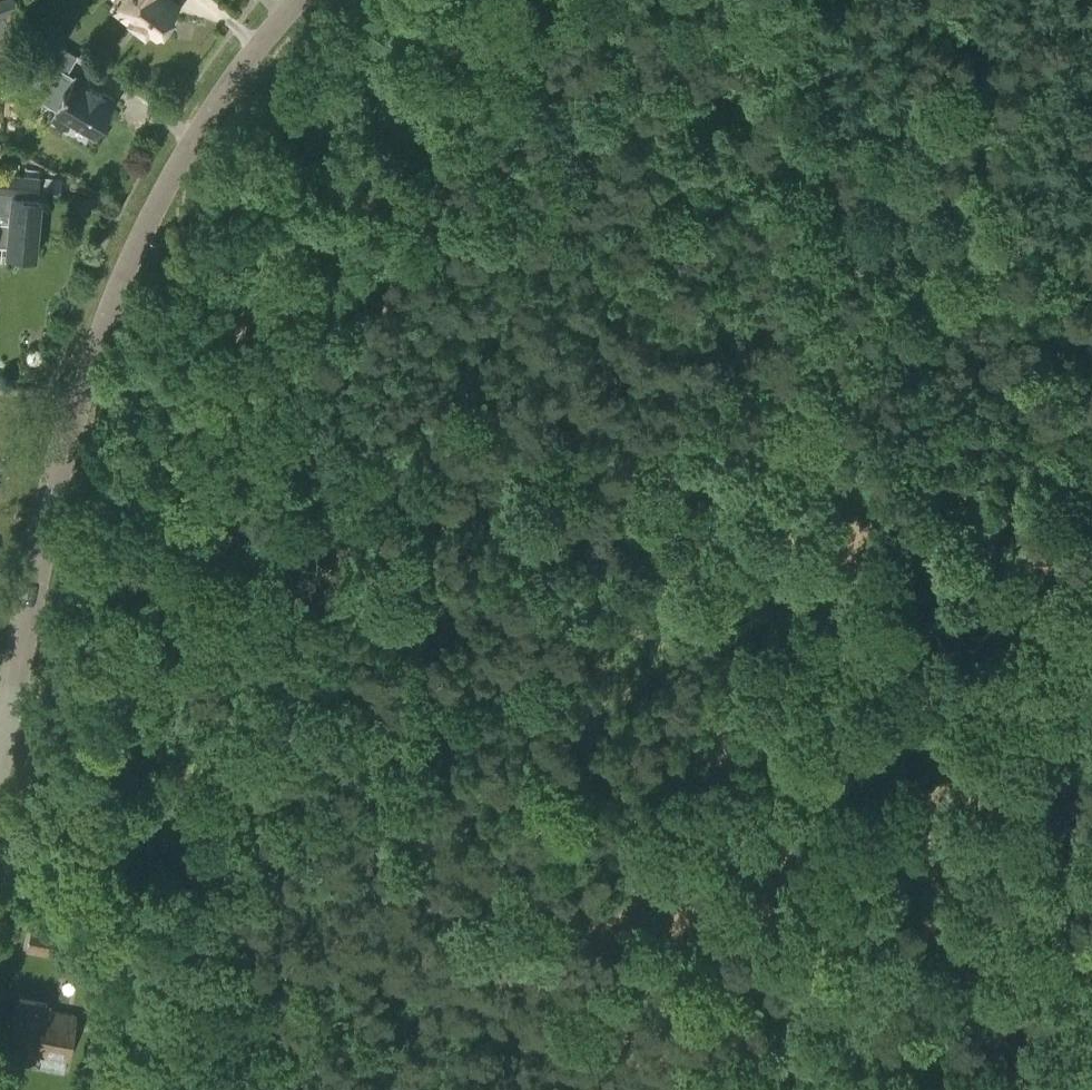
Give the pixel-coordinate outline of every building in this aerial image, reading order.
[(17,10),(14,0),(0,0),(0,16),(17,10)] [(114,9),(144,32),(148,27),(157,34),(178,6),(170,0),(121,0),(114,9)] [(15,27),(11,14),(0,17),(0,32),(15,27)] [(0,38),(0,78),(12,73),(0,38)] [(35,59),(54,70),(45,87),(62,96),(54,109),(56,110),(52,116),(70,126),(73,120),(95,133),(115,100),(74,76),(71,80),(63,76),(75,56),(47,39),(35,59)] [(3,83),(3,89),(2,96),(2,97),(10,98),(11,84),(3,83)] [(0,166),(0,173),(16,174),(17,161),(0,160),(0,166)] [(4,264),(5,254),(35,256),(40,199),(10,196),(11,192),(38,194),(39,176),(16,174),(0,173),(0,263),(4,264)] [(62,178),(42,177),(41,192),(61,194),(62,178)] [(27,949),(65,957),(70,933),(33,925),(27,949)] [(46,1010),(47,1003),(19,998),(9,1055),(37,1060),(38,1054),(67,1059),(75,1015),(46,1010)]
